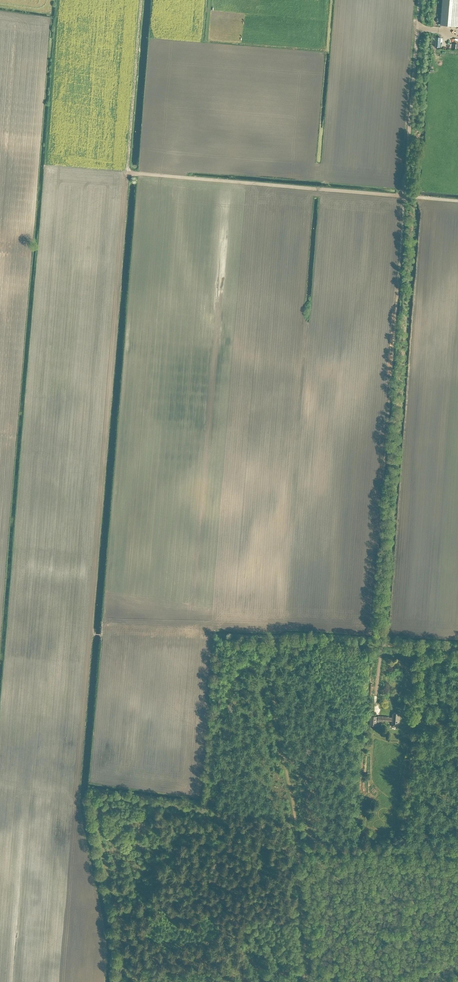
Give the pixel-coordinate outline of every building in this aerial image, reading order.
[(440,25),(457,26),(457,0),(442,0),(440,25)] [(377,716),(371,716),(370,725),(376,725),(377,721),(384,722),(384,721),(392,721),(392,726),(399,726),(399,719),(398,719),(399,713),(394,713),(394,714),(393,713),(392,717),(389,717),(389,716),(377,716)]
